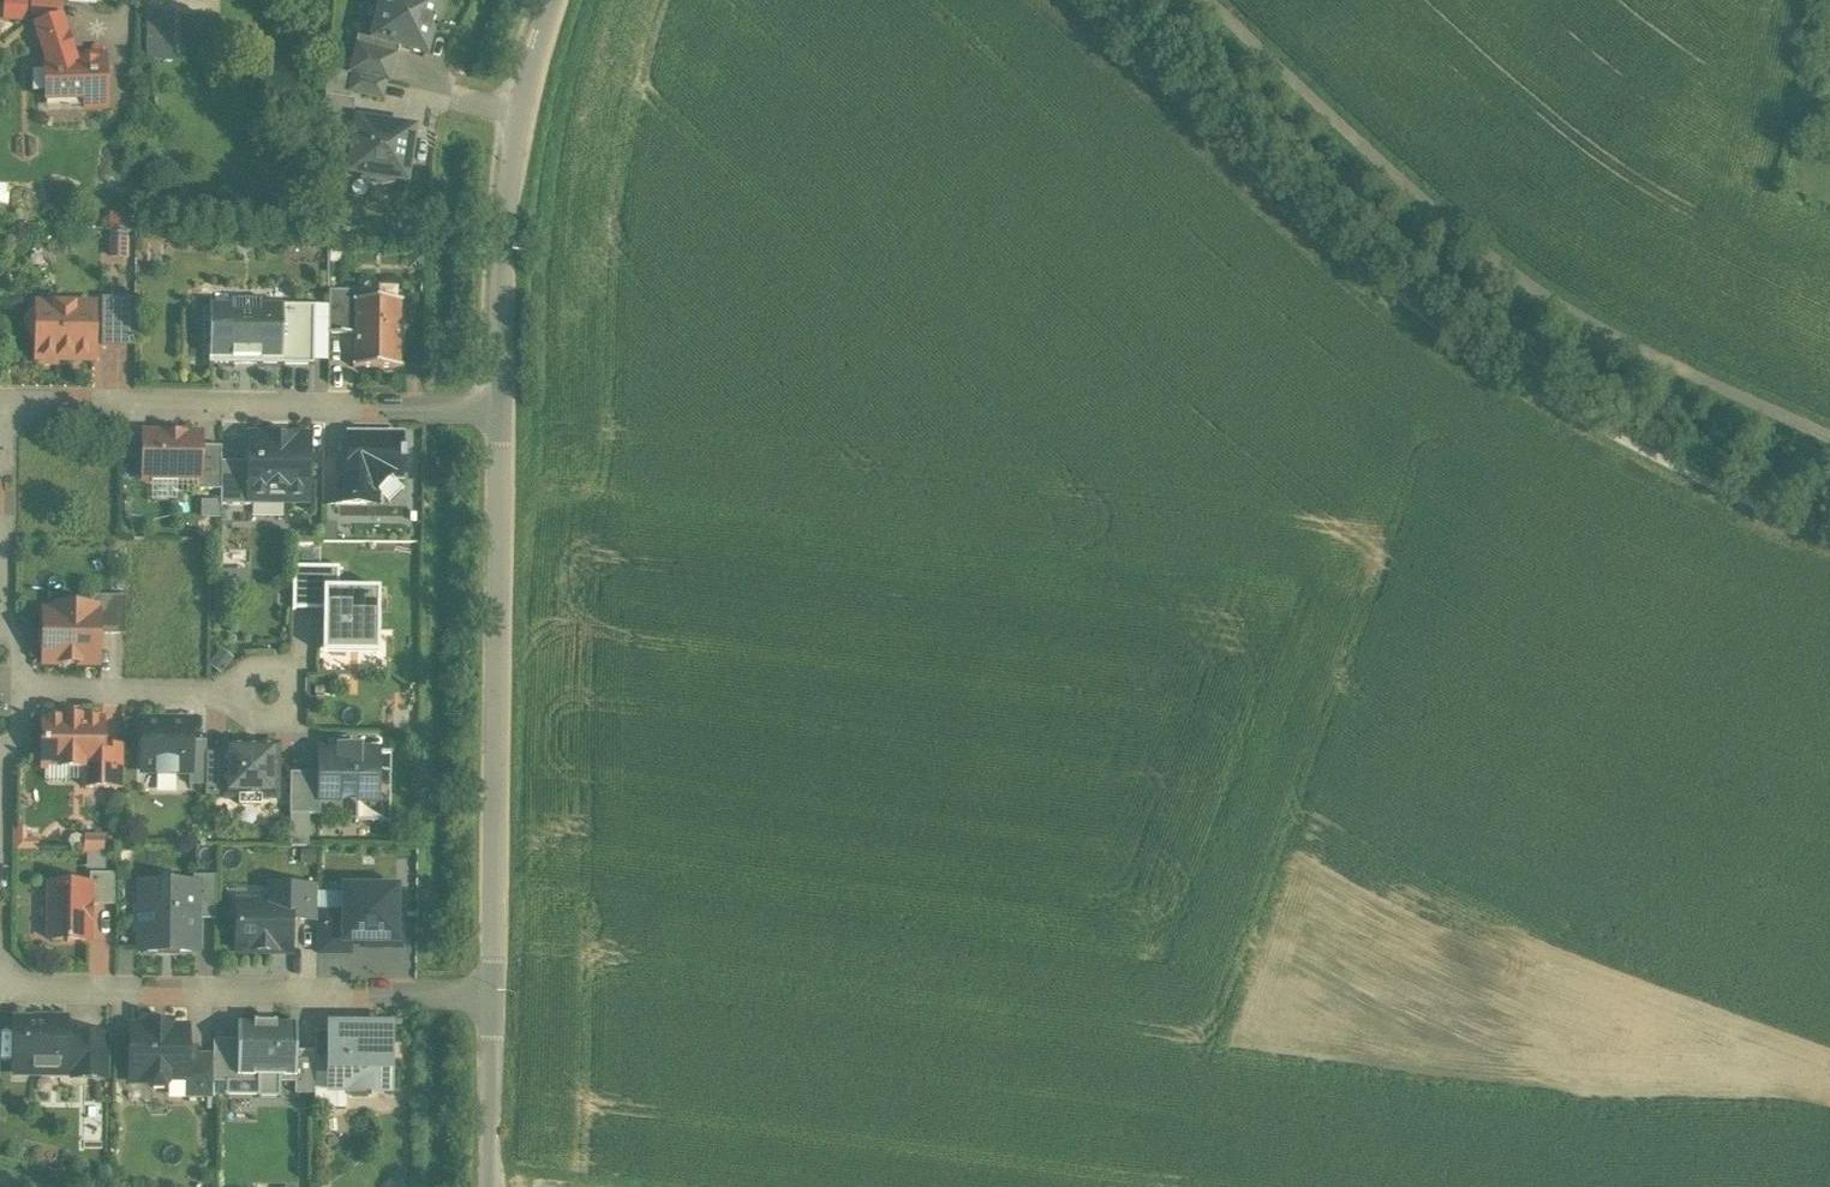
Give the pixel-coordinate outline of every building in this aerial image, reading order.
[(434,0),(383,0),(373,40),(400,48),(411,50),(410,51),(426,55),(432,33),(429,32),(432,23),(434,24),(440,2),(434,0)] [(178,57),(178,12),(147,12),(147,57),(178,57)] [(104,56),(74,57),(63,22),(37,31),(46,57),(47,102),(86,101),(86,110),(106,109),(104,56)] [(373,40),(372,40),(367,58),(353,55),(348,74),(354,75),(387,83),(391,84),(400,48),(373,40)] [(387,83),(354,75),(350,92),(383,100),(387,83)] [(413,131),(358,122),(351,172),(365,175),(364,177),(391,181),(391,179),(405,181),(413,131)] [(364,292),(330,292),(329,335),(355,335),(356,302),(364,302),(364,292)] [(262,299),(232,298),(232,305),(210,305),(209,364),(282,365),(283,306),(262,305),(262,299)] [(136,300),(102,299),(102,343),(135,343),(136,300)] [(364,302),(356,302),(355,335),(355,367),(354,367),(354,369),(402,370),(402,368),(400,368),(401,304),(402,304),(402,302),(364,302)] [(95,307),(38,306),(37,316),(35,316),(30,319),(27,324),(27,330),(30,335),(35,337),(37,337),(37,360),(41,360),(43,365),(56,365),(58,360),(94,361),(95,307)] [(315,306),(283,306),(282,365),(314,365),(315,306)] [(200,436),(145,435),(145,481),(198,482),(200,482),(200,447),(200,436)] [(308,437),(250,436),(250,462),(250,488),(251,488),(285,488),(285,502),(307,502),(308,437)] [(399,439),(349,438),(349,462),(348,505),(367,506),(367,489),(372,489),(389,473),(389,468),(403,468),(403,463),(405,463),(405,454),(404,453),(404,449),(399,449),(399,439)] [(221,447),(200,447),(200,482),(198,482),(198,491),(221,490),(221,462),(221,447)] [(250,462),(221,462),(221,490),(221,505),(251,506),(251,488),(250,488),(250,462)] [(349,462),(323,462),(323,505),(348,505),(349,462)] [(294,607),(325,607),(325,582),(340,582),(340,562),(294,563),(294,607)] [(340,582),(325,582),(325,607),(325,649),(380,649),(381,582),(340,582)] [(126,597),(97,597),(93,601),(92,608),(99,608),(98,635),(125,636),(126,597)] [(73,614),(46,614),(45,630),(40,635),(40,645),(45,650),(45,663),(98,664),(98,635),(99,608),(92,608),(79,608),(73,614)] [(64,719),(64,721),(44,721),(43,768),(86,768),(86,789),(123,789),(124,748),(122,748),(122,755),(103,754),(103,721),(83,721),(83,719),(64,719)] [(192,722),(142,722),(142,771),(157,771),(157,776),(176,777),(176,772),(190,772),(192,772),(192,742),(192,722)] [(206,742),(192,742),(192,772),(190,772),(190,786),(206,786),(206,753),(206,742)] [(277,747),(225,746),(225,754),(225,797),(239,797),(239,806),(261,806),(261,797),(276,797),(277,747)] [(359,749),(339,749),(339,752),(320,752),(320,775),(320,800),(321,800),(377,801),(378,753),(359,753),(359,749)] [(225,754),(206,753),(206,786),(205,797),(225,797),(225,754)] [(320,775),(291,774),(290,815),(320,816),(321,800),(320,800),(320,775)] [(89,868),(105,867),(104,843),(87,844),(89,868)] [(115,874),(90,874),(90,886),(91,886),(90,906),(91,906),(115,906),(115,874)] [(216,876),(193,876),(193,886),(195,886),(195,919),(215,919),(216,876)] [(180,887),(158,886),(158,885),(151,885),(151,909),(143,909),(137,909),(136,932),(142,932),(142,951),(157,951),(157,950),(179,950),(179,951),(194,952),(195,919),(195,886),(193,886),(180,885),(180,887)] [(151,885),(143,885),(143,909),(151,909),(151,885)] [(341,885),(340,947),(400,948),(401,886),(341,885)] [(90,886),(50,886),(49,940),(68,941),(68,943),(71,943),(71,941),(90,941),(90,921),(91,921),(91,906),(90,906),(91,886),(90,886)] [(317,888),(281,888),(281,904),(291,905),(290,920),(317,921),(317,888)] [(281,904),(238,904),(237,952),(290,953),(290,920),(291,905),(281,904)] [(67,1020),(36,1020),(36,1021),(36,1023),(15,1023),(15,1074),(39,1075),(39,1071),(73,1071),(73,1065),(67,1065),(67,1038),(67,1020)] [(276,1022),(254,1022),(254,1023),(237,1023),(237,1040),(237,1077),(258,1077),(281,1078),(295,1078),(297,1078),(297,1051),(297,1023),(276,1023),(276,1022)] [(150,1026),(150,1029),(132,1029),(131,1050),(126,1055),(126,1068),(131,1072),(131,1082),(149,1082),(149,1085),(154,1090),(164,1090),(169,1085),(169,1082),(186,1083),(187,1083),(188,1056),(188,1030),(170,1029),(170,1027),(150,1026)] [(391,1029),(346,1028),(345,1033),(329,1033),(328,1073),(328,1090),(348,1090),(348,1097),(371,1098),(371,1091),(390,1091),(390,1088),(391,1029)] [(329,1033),(315,1032),(314,1052),(314,1073),(328,1073),(329,1033)] [(107,1036),(73,1035),(73,1038),(67,1038),(67,1065),(73,1065),(73,1071),(73,1079),(107,1079),(107,1036)] [(237,1040),(214,1040),(213,1056),(213,1083),(228,1083),(228,1077),(237,1077),(237,1040)] [(314,1052),(297,1051),(297,1078),(295,1078),(295,1095),(314,1095),(314,1073),(314,1052)] [(213,1056),(188,1056),(187,1083),(186,1083),(186,1099),(213,1099),(213,1083),(213,1056)] [(281,1078),(258,1077),(258,1098),(280,1098),(281,1078)]
